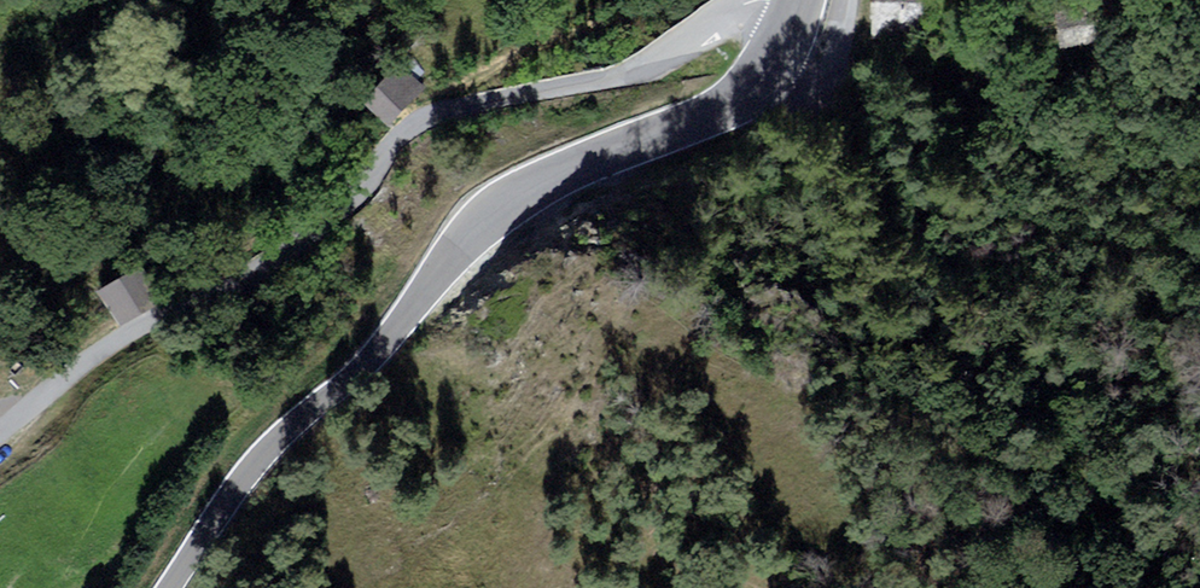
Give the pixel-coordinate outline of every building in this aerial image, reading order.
[(878,45),(919,45),(919,0),(877,0),(878,45)] [(1088,1),(1049,8),(1055,47),(1094,40),(1088,1)] [(400,71),(360,112),(384,135),(424,95),(400,71)] [(143,271),(104,294),(125,328),(163,305),(143,271)]
